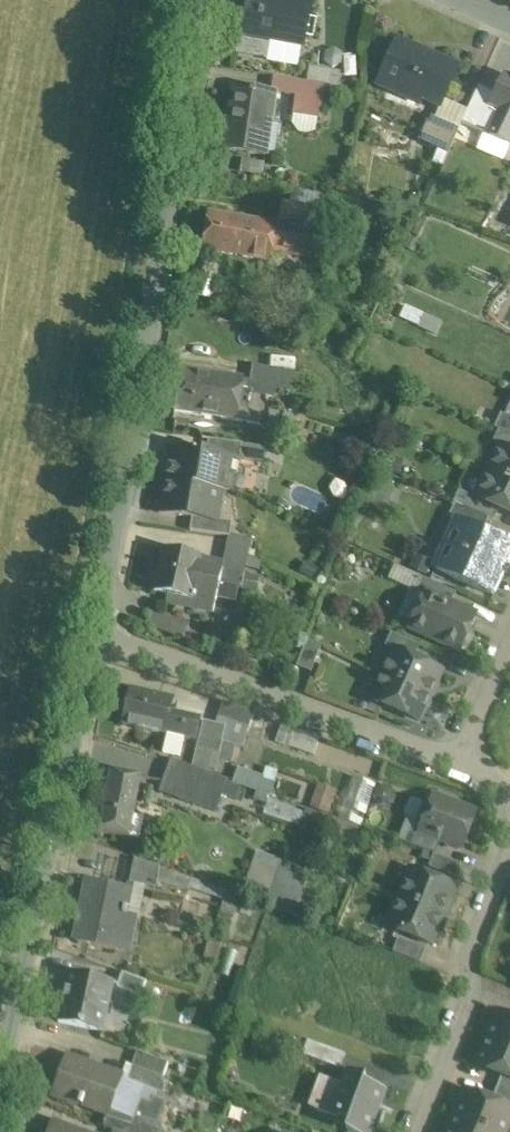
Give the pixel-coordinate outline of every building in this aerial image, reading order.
[(258,0),(248,0),(238,53),(265,58),(268,42),(303,48),(310,10),(286,5),(258,0)] [(286,5),(310,10),(312,0),(287,0),(286,5)] [(458,68),(397,41),(377,87),(378,88),(382,80),(422,98),(421,100),(440,108),(458,68)] [(340,74),(309,69),(307,83),(323,85),(324,86),(338,88),(340,74)] [(504,74),(494,95),(489,107),(497,111),(485,135),(509,146),(509,77),(504,74)] [(297,81),(273,77),(271,92),(273,93),(295,96),(297,81)] [(307,83),(297,81),(295,96),(292,116),(318,120),(324,86),(323,85),(307,83)] [(478,87),(467,113),(461,124),(477,132),(489,107),(494,95),(478,87)] [(254,91),(234,88),(224,151),(266,157),(266,155),(263,155),(273,93),(271,92),(255,90),(254,91)] [(489,107),(477,132),(485,135),(497,111),(489,107)] [(458,131),(429,118),(418,142),(447,155),(458,131)] [(329,198),(296,192),(293,207),(326,213),(329,198)] [(278,226),(208,212),(208,214),(202,248),(201,248),(201,250),(271,263),(272,253),(316,261),(319,243),(320,243),(326,213),(293,207),(284,205),(284,202),(282,202),(278,226)] [(279,371),(252,366),(249,386),(276,390),(279,371)] [(243,380),(181,370),(174,412),(236,421),(241,393),(243,380)] [(265,397),(241,393),(236,421),(261,425),(265,397)] [(501,414),(494,429),(498,431),(509,436),(509,418),(501,414)] [(498,431),(492,444),(499,447),(500,446),(509,451),(509,436),(498,431)] [(242,445),(208,440),(206,454),(239,459),(242,445)] [(500,446),(499,447),(488,472),(509,483),(509,451),(500,446)] [(206,454),(169,448),(164,481),(221,490),(221,491),(230,492),(232,477),(237,476),(239,459),(206,454)] [(488,472),(476,498),(475,499),(499,509),(509,514),(509,483),(488,472)] [(221,490),(164,481),(159,513),(192,519),(216,522),(216,521),(221,491),(221,490)] [(475,499),(476,498),(469,494),(463,508),(489,519),(493,521),(499,509),(475,499)] [(489,519),(463,508),(456,505),(450,518),(454,519),(456,516),(485,529),(489,519)] [(456,516),(454,519),(432,569),(495,598),(509,566),(509,541),(485,529),(456,516)] [(216,522),(192,519),(190,532),(228,538),(229,538),(231,524),(216,521),(216,522)] [(229,538),(228,538),(221,569),(222,569),(244,574),(245,569),(258,572),(260,563),(248,556),(251,542),(229,538)] [(201,557),(163,549),(159,571),(219,584),(222,569),(221,569),(205,565),(207,560),(201,559),(201,557)] [(219,584),(241,589),(243,577),(244,574),(222,569),(219,584)] [(219,584),(159,571),(154,592),(167,595),(191,601),(190,608),(213,614),(216,599),(219,584)] [(243,577),(241,589),(256,592),(258,580),(243,577)] [(417,590),(424,594),(426,589),(453,601),(457,594),(423,578),(417,590)] [(237,604),(241,589),(219,584),(216,599),(237,604)] [(453,601),(426,589),(424,594),(407,631),(460,655),(480,614),(453,601)] [(191,601),(167,595),(165,603),(190,608),(191,601)] [(151,609),(145,625),(184,640),(190,625),(151,609)] [(419,646),(391,633),(385,647),(393,650),(393,649),(413,659),(419,646)] [(307,641),(296,667),(311,673),(321,646),(307,641)] [(413,659),(393,649),(393,650),(382,675),(430,697),(442,672),(413,659)] [(430,697),(382,675),(370,700),(419,722),(430,697)] [(173,699),(131,689),(123,726),(165,736),(165,734),(195,742),(199,721),(169,713),(173,699)] [(218,717),(249,729),(254,714),(223,703),(218,717)] [(218,717),(215,725),(226,727),(223,737),(225,737),(224,740),(230,741),(229,745),(231,746),(242,750),(249,729),(218,717)] [(203,722),(196,749),(208,752),(215,725),(203,722)] [(226,727),(215,725),(208,752),(210,752),(219,754),(223,737),(226,727)] [(283,725),(276,743),(314,757),(320,738),(283,725)] [(225,737),(223,737),(219,754),(229,757),(231,746),(229,745),(230,741),(224,740),(225,737)] [(196,749),(192,768),(198,770),(205,773),(210,752),(208,752),(196,749)] [(192,768),(171,760),(159,793),(186,803),(193,785),(198,770),(192,768)] [(264,779),(260,792),(270,796),(278,772),(268,768),(264,779)] [(193,785),(222,795),(228,781),(205,773),(198,770),(193,785)] [(235,783),(249,788),(260,792),(264,779),(240,770),(235,783)] [(141,778),(111,772),(99,832),(139,841),(144,819),(134,817),(141,778)] [(374,785),(353,777),(338,820),(360,827),(374,785)] [(228,781),(222,795),(243,804),(249,788),(235,783),(228,781)] [(309,806),(328,813),(337,790),(318,782),(309,806)] [(193,785),(186,803),(216,813),(222,795),(193,785)] [(479,810),(433,794),(419,831),(418,835),(440,843),(464,851),(479,810)] [(359,828),(306,810),(300,826),(354,845),(359,828)] [(436,856),(440,843),(418,835),(419,831),(410,828),(405,844),(432,854),(436,856)] [(171,873),(192,880),(239,898),(247,876),(178,851),(171,873)] [(465,866),(436,856),(432,854),(426,870),(459,884),(465,866)] [(160,869),(135,860),(130,884),(155,889),(157,882),(160,869)] [(461,888),(409,867),(397,898),(449,919),(461,888)] [(171,873),(160,869),(157,882),(189,890),(192,880),(171,873)] [(283,869),(269,909),(295,918),(309,878),(283,869)] [(129,889),(89,880),(82,912),(78,912),(75,928),(78,929),(75,942),(117,951),(129,889)] [(192,880),(189,890),(222,902),(211,933),(225,938),(239,898),(192,880)] [(436,950),(449,919),(397,898),(384,929),(436,950)] [(398,940),(394,954),(425,965),(429,951),(398,940)] [(112,983),(69,974),(59,1023),(101,1032),(112,983)] [(146,982),(122,974),(117,988),(141,997),(146,982)] [(497,1012),(486,1039),(509,1049),(509,1018),(497,1012)] [(486,1039),(475,1066),(502,1077),(509,1080),(509,1049),(486,1039)] [(345,1055),(307,1041),(302,1056),(340,1070),(345,1055)] [(168,1064),(137,1053),(132,1067),(163,1079),(168,1064)] [(121,1078),(67,1058),(53,1095),(79,1105),(78,1106),(82,1107),(82,1106),(107,1115),(109,1111),(121,1078)] [(163,1079),(132,1067),(127,1081),(158,1093),(163,1079)] [(347,1070),(341,1086),(320,1078),(319,1080),(323,1081),(313,1109),(340,1119),(341,1115),(352,1119),(348,1130),(346,1129),(345,1131),(347,1131),(371,1131),(380,1107),(375,1106),(381,1090),(363,1083),(365,1077),(347,1070)] [(502,1077),(497,1089),(509,1095),(509,1080),(502,1077)] [(497,1089),(492,1102),(509,1109),(509,1095),(497,1089)] [(465,1091),(454,1118),(490,1131),(506,1131),(509,1122),(509,1109),(492,1102),(465,1091)] [(145,1108),(136,1104),(131,1119),(109,1111),(107,1115),(103,1128),(114,1131),(161,1131),(162,1131),(157,1129),(166,1102),(149,1096),(145,1108)] [(454,1118),(448,1131),(490,1131),(454,1118)] [(52,1123),(49,1131),(76,1131),(52,1123)]
